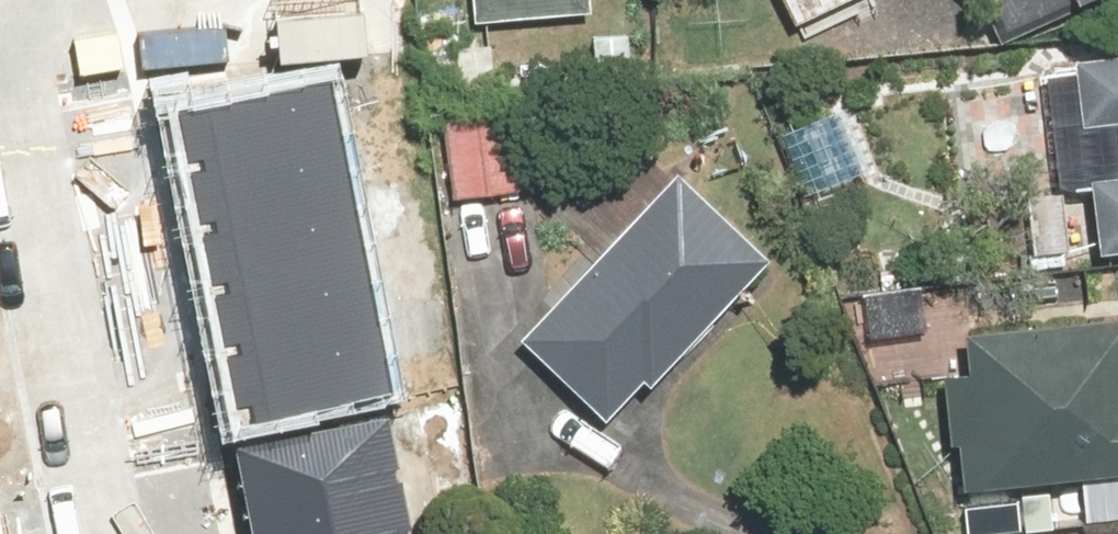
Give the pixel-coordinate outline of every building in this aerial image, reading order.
[(472,18),(590,11),(589,0),(471,0),(472,18)] [(671,0),(632,0),(630,34),(593,33),(591,75),(637,77),(638,54),(668,56),(671,0)] [(806,34),(876,3),(874,0),(791,0),(806,34)] [(1020,31),(1082,0),(1005,0),(1020,31)] [(1086,46),(1087,123),(1117,122),(1117,45),(1086,46)] [(334,84),(190,109),(244,420),(388,396),(334,84)] [(520,107),(453,109),(456,200),(522,198),(520,107)] [(1097,170),(1098,260),(1117,259),(1117,170),(1097,170)] [(688,176),(534,349),(616,421),(656,376),(664,382),(777,256),(688,176)] [(960,498),(1117,491),(1117,331),(952,339),(960,498)] [(242,448),(259,533),(413,533),(391,420),(242,448)]
